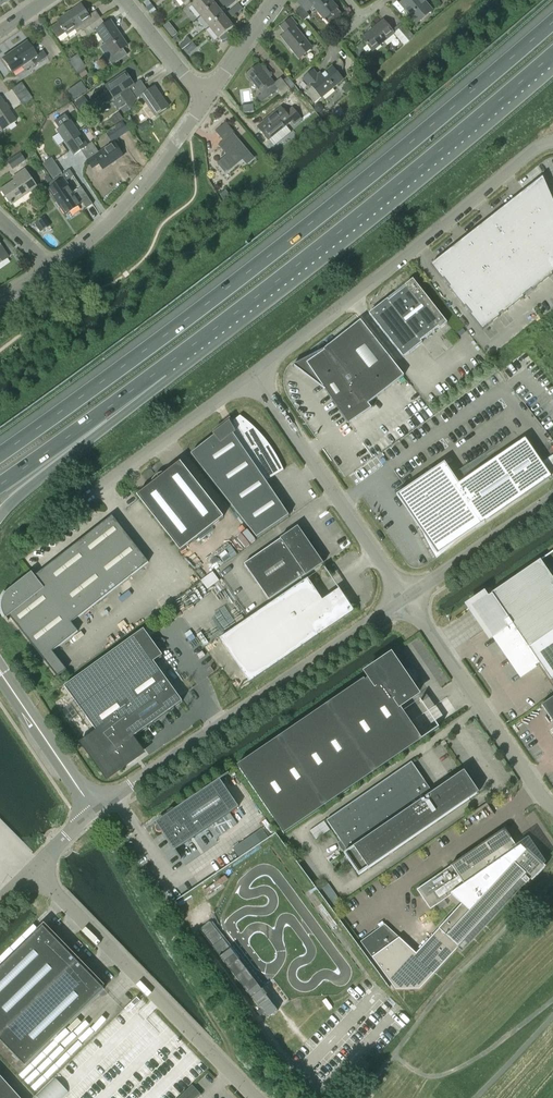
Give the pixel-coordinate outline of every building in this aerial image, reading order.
[(192,6),(201,16),(215,5),(211,0),(198,0),(192,6)] [(215,5),(201,16),(210,28),(224,16),(219,10),(227,4),(229,7),(236,1),(235,0),(221,0),(215,5)] [(337,9),(330,0),(301,0),(298,3),(301,7),(295,12),(303,22),(310,16),(306,12),(313,6),(329,25),(330,25),(329,24),(340,15),(340,14),(340,13),(340,12),(337,9)] [(400,4),(417,24),(432,11),(423,0),(405,0),(400,4)] [(238,4),(224,16),(210,28),(218,39),(219,39),(220,38),(222,41),(225,40),(228,38),(230,35),(227,32),(233,27),(228,21),(243,9),(238,4)] [(90,27),(101,19),(97,13),(90,18),(81,5),(57,20),(59,23),(51,28),(58,39),(66,33),(67,35),(79,27),(83,32),(90,27)] [(150,7),(147,10),(152,16),(155,13),(150,7)] [(297,25),(291,18),(280,27),(285,34),(281,37),(299,59),(312,49),(295,27),(297,25)] [(101,19),(90,27),(94,34),(97,32),(113,56),(110,58),(114,65),(126,57),(122,50),(127,46),(111,21),(105,25),(101,19)] [(404,46),(414,37),(402,23),(392,31),(384,20),(362,39),(372,52),(394,34),(404,46)] [(164,27),(167,31),(172,27),(169,23),(164,27)] [(34,66),(47,57),(42,51),(36,55),(27,42),(2,59),(11,73),(30,60),(34,66)] [(182,51),(189,46),(186,42),(179,47),(182,51)] [(77,72),(85,68),(77,53),(69,58),(77,72)] [(262,94),(274,84),(259,65),(246,75),(262,93),(262,94)] [(343,80),(332,67),(319,79),(318,77),(318,76),(313,70),(302,79),(310,89),(312,87),(321,98),(343,80)] [(85,71),(78,76),(82,80),(89,75),(85,71)] [(133,94),(144,86),(141,81),(134,85),(125,72),(105,86),(114,99),(129,89),(133,94)] [(262,94),(262,93),(257,97),(261,103),(276,91),(281,97),(295,86),(288,77),(283,81),(282,80),(275,85),(274,84),(262,94)] [(352,91),(347,84),(341,90),(346,96),(352,91)] [(148,92),(144,86),(133,94),(137,99),(142,96),(155,116),(168,107),(155,87),(148,92)] [(32,99),(29,94),(19,101),(23,106),(32,99)] [(79,110),(89,104),(84,97),(75,104),(79,110)] [(2,130),(15,121),(0,98),(0,128),(2,130)] [(242,107),(243,114),(254,112),(253,105),(242,107)] [(323,111),(323,107),(321,105),(317,105),(315,107),(315,110),(317,113),(320,113),(323,111)] [(281,108),(257,127),(268,140),(291,122),(294,125),(302,119),(292,108),(286,113),(281,108)] [(60,129),(70,122),(66,115),(55,122),(60,129)] [(84,156),(96,148),(92,142),(87,146),(70,122),(60,129),(57,130),(74,155),(81,151),(84,156)] [(128,133),(122,123),(110,131),(116,140),(128,133)] [(235,133),(226,123),(215,132),(224,142),(220,145),(228,156),(220,162),(227,171),(243,159),(247,164),(253,159),(233,135),(235,133)] [(96,148),(84,156),(93,168),(99,164),(103,170),(123,156),(114,143),(99,153),(96,148)] [(8,163),(13,169),(25,161),(21,154),(8,163)] [(47,170),(55,164),(51,159),(43,165),(47,170)] [(37,187),(25,170),(19,174),(21,177),(1,190),(11,205),(37,187)] [(543,178),(520,196),(535,214),(552,200),(543,178)] [(86,209),(93,205),(81,187),(72,193),(64,180),(49,189),(66,215),(80,205),(83,204),(86,209)] [(520,196),(506,207),(531,239),(546,228),(535,214),(520,196)] [(552,200),(535,214),(546,228),(552,222),(552,202),(552,200)] [(506,207),(492,218),(517,250),(531,239),(506,207)] [(50,226),(44,218),(35,224),(40,233),(50,226)] [(492,218),(477,230),(503,262),(517,250),(492,218)] [(546,228),(531,239),(542,253),(552,244),(552,222),(546,228)] [(477,230),(463,241),(488,273),(503,262),(477,230)] [(531,239),(517,250),(537,274),(543,282),(552,275),(552,274),(552,273),(552,267),(549,263),(542,253),(531,239)] [(488,273),(463,241),(459,244),(448,252),(463,271),(474,285),(488,273)] [(542,253),(549,263),(552,267),(552,244),(542,253)] [(537,274),(517,250),(503,262),(527,293),(532,290),(532,291),(543,282),(537,274)] [(463,271),(448,252),(431,265),(443,280),(444,279),(447,283),(463,271)] [(503,262),(488,273),(514,306),(524,298),(523,297),(527,293),(503,262)] [(474,285),(463,271),(447,283),(450,288),(449,288),(457,298),(474,285)] [(474,285),(485,298),(500,317),(499,316),(503,313),(504,314),(514,306),(488,273),(474,285)] [(448,324),(413,280),(406,286),(407,287),(389,301),(388,299),(369,314),(404,358),(422,343),(421,342),(439,328),(440,330),(448,324)] [(474,285),(457,298),(464,307),(465,307),(469,311),(485,298),(474,285)] [(485,298),(469,311),(472,315),(471,316),(482,330),(500,317),(485,298)] [(368,404),(404,376),(361,321),(325,349),(293,366),(307,377),(325,391),(325,390),(349,424),(372,409),(368,404)] [(213,434),(214,436),(191,454),(257,538),(289,516),(266,481),(284,471),(282,467),(280,463),(278,459),(276,455),(274,451),(271,448),(269,444),(266,441),(263,437),(260,434),(257,431),(254,427),(251,424),(247,421),(244,419),(240,416),(233,422),(235,424),(232,426),(230,421),(213,434)] [(495,457),(490,449),(451,473),(456,481),(495,457)] [(455,486),(444,470),(409,494),(410,497),(411,501),(412,504),(413,507),(410,508),(411,513),(415,512),(416,515),(417,520),(419,525),(422,530),(424,534),(426,539),(429,544),(431,549),(434,553),(437,558),(450,547),(478,521),(480,525),(480,526),(527,494),(500,456),(455,486)] [(224,518),(181,463),(166,474),(166,473),(166,474),(164,474),(163,474),(161,474),(160,475),(158,476),(157,477),(156,478),(155,479),(154,480),(153,481),(152,483),(152,484),(151,485),(152,485),(138,496),(181,551),(224,518)] [(57,677),(67,670),(53,652),(78,632),(72,623),(149,563),(114,519),(29,586),(23,579),(9,590),(8,591),(7,593),(6,594),(4,596),(4,597),(3,599),(2,601),(2,603),(2,604),(2,606),(2,608),(2,610),(3,612),(3,614),(4,615),(5,617),(6,618),(8,621),(8,620),(7,618),(10,616),(57,677)] [(269,601),(305,575),(323,564),(298,528),(244,565),(269,601)] [(243,532),(237,537),(245,546),(251,541),(243,532)] [(540,560),(488,596),(485,592),(466,605),(469,609),(466,611),(467,612),(470,610),(490,640),(494,638),(521,677),(540,664),(551,681),(552,680),(552,552),(540,560)] [(200,579),(206,587),(218,579),(212,571),(200,579)] [(323,601),(308,579),(220,639),(250,683),(319,636),(318,635),(353,611),(344,597),(345,597),(340,589),(323,601)] [(144,629),(64,687),(96,731),(83,740),(108,776),(119,768),(137,755),(136,755),(143,750),(134,737),(183,702),(154,662),(163,656),(144,629)] [(418,694),(403,672),(391,655),(366,673),(370,678),(365,681),(364,679),(238,766),(284,834),(422,740),(400,707),(418,694)] [(423,700),(433,718),(446,711),(440,700),(436,702),(433,695),(423,700)] [(542,705),(548,714),(547,715),(552,723),(552,697),(542,705)] [(462,772),(462,773),(433,793),(412,762),(326,820),(347,851),(344,854),(359,875),(479,793),(464,771),(462,772)] [(162,832),(181,860),(182,859),(176,850),(239,807),(220,780),(229,774),(229,773),(174,810),(173,808),(167,812),(170,816),(157,825),(156,826),(156,827),(155,828),(155,829),(156,830),(156,831),(157,832),(158,833),(159,833),(160,833),(161,833),(162,833),(162,832)] [(479,819),(491,811),(486,802),(473,810),(479,819)] [(315,837),(321,833),(316,825),(309,829),(315,837)] [(263,829),(233,849),(239,858),(269,838),(263,829)] [(385,924),(361,942),(384,974),(396,990),(420,989),(435,973),(459,948),(462,951),(525,884),(526,885),(530,881),(528,880),(541,865),(526,851),(528,849),(524,845),(522,847),(521,846),(518,849),(516,845),(507,833),(506,832),(505,832),(505,831),(504,831),(503,831),(502,831),(502,832),(501,832),(417,890),(430,910),(452,895),(462,904),(416,954),(400,938),(385,924)] [(0,846),(0,863),(8,855),(0,846)] [(334,894),(326,900),(332,909),(341,903),(334,894)] [(35,935),(0,969),(0,1040),(26,1066),(104,989),(103,987),(105,985),(44,923),(34,934),(35,935)] [(269,993),(265,988),(262,990),(211,924),(201,931),(268,1018),(278,1011),(266,995),(269,993)] [(10,1086),(0,1075),(0,1095),(10,1086)] [(39,1097),(61,1097),(68,1091),(54,1077),(35,1094),(39,1097)] [(178,1097),(198,1097),(201,1095),(192,1085),(178,1097)] [(10,1086),(0,1095),(0,1096),(2,1097),(20,1097),(10,1086)]
